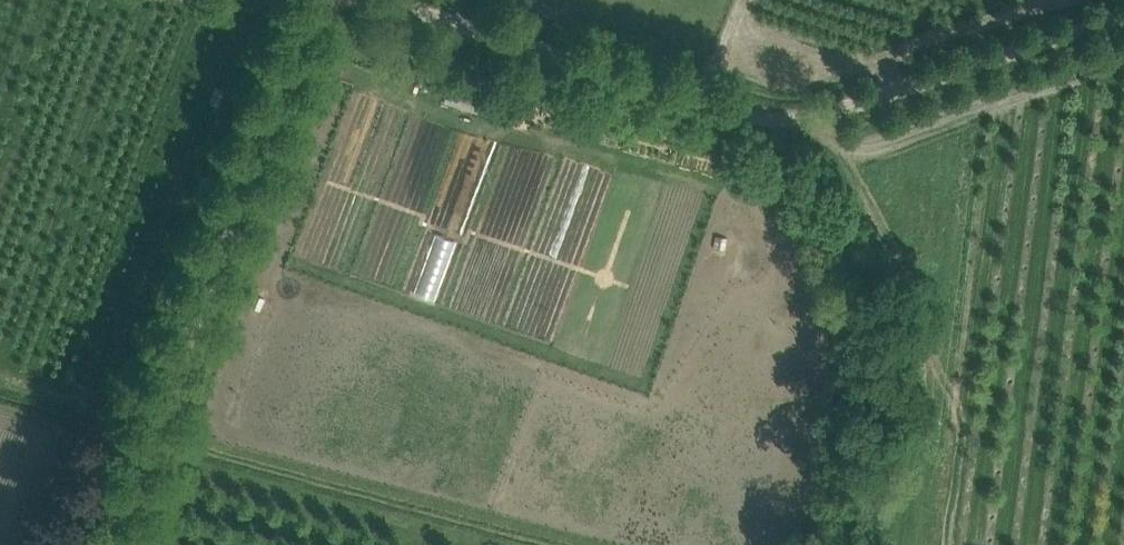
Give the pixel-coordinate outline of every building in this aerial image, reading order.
[(491,107),(492,103),(499,82),(455,68),(446,93),(491,107)]
